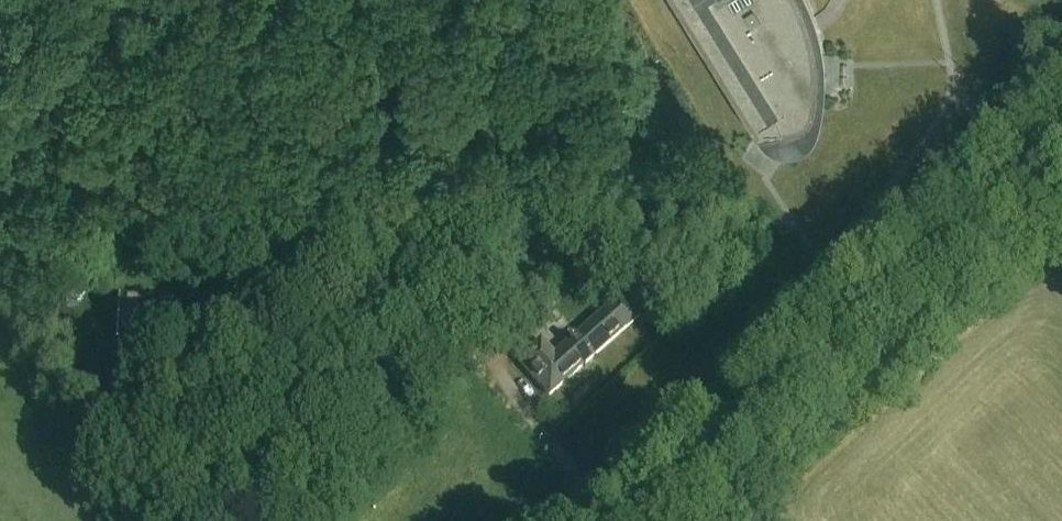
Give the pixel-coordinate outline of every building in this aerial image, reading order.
[(704,48),(724,81),(755,132),(790,126),(794,126),(798,124),(802,122),(806,119),(809,116),(811,112),(813,108),(814,104),(816,85),(816,67),(814,48),(810,32),(806,16),(799,1),(799,0),(674,0),(692,28),(704,48)] [(549,397),(639,317),(621,297),(555,356),(541,341),(532,349),(527,344),(513,355),(549,397)] [(171,346),(174,302),(119,298),(116,342),(171,346)]
